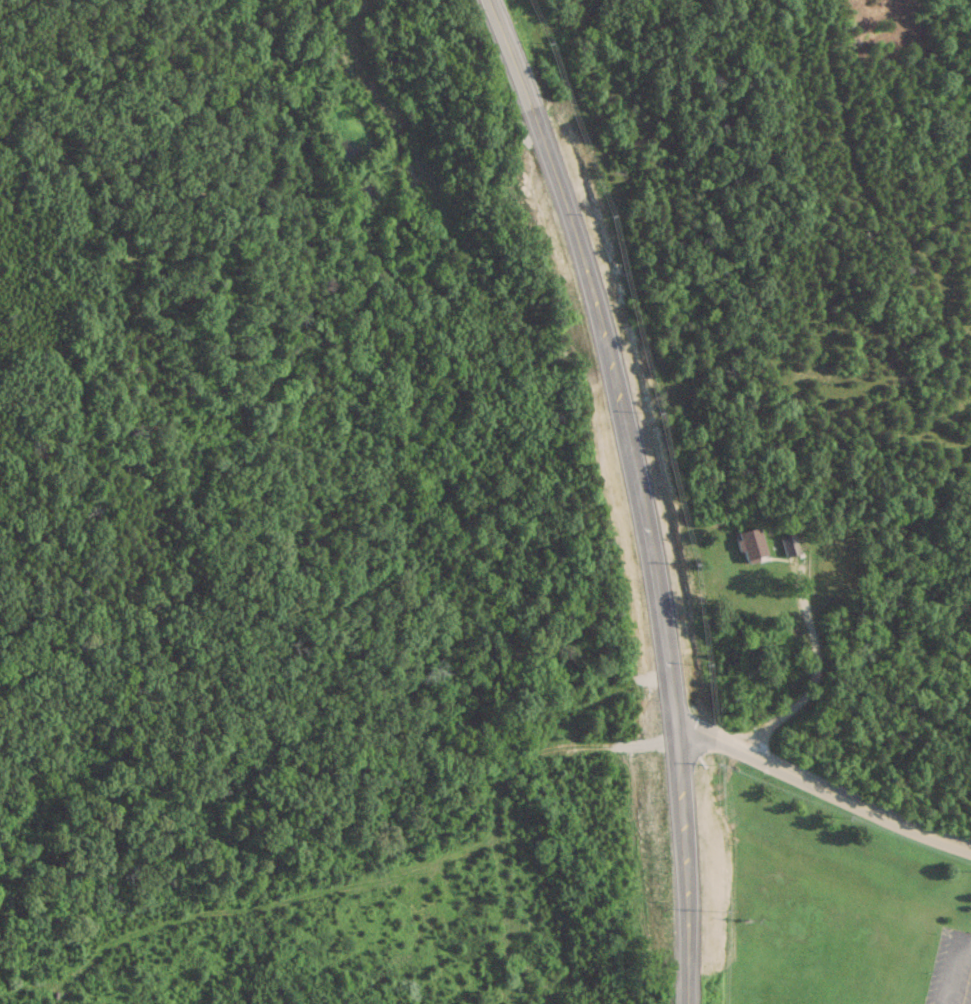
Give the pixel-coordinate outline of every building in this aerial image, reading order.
[(768,551),(754,526),(734,538),(749,562),(768,551)] [(785,557),(800,554),(796,535),(781,538),(785,557)]
